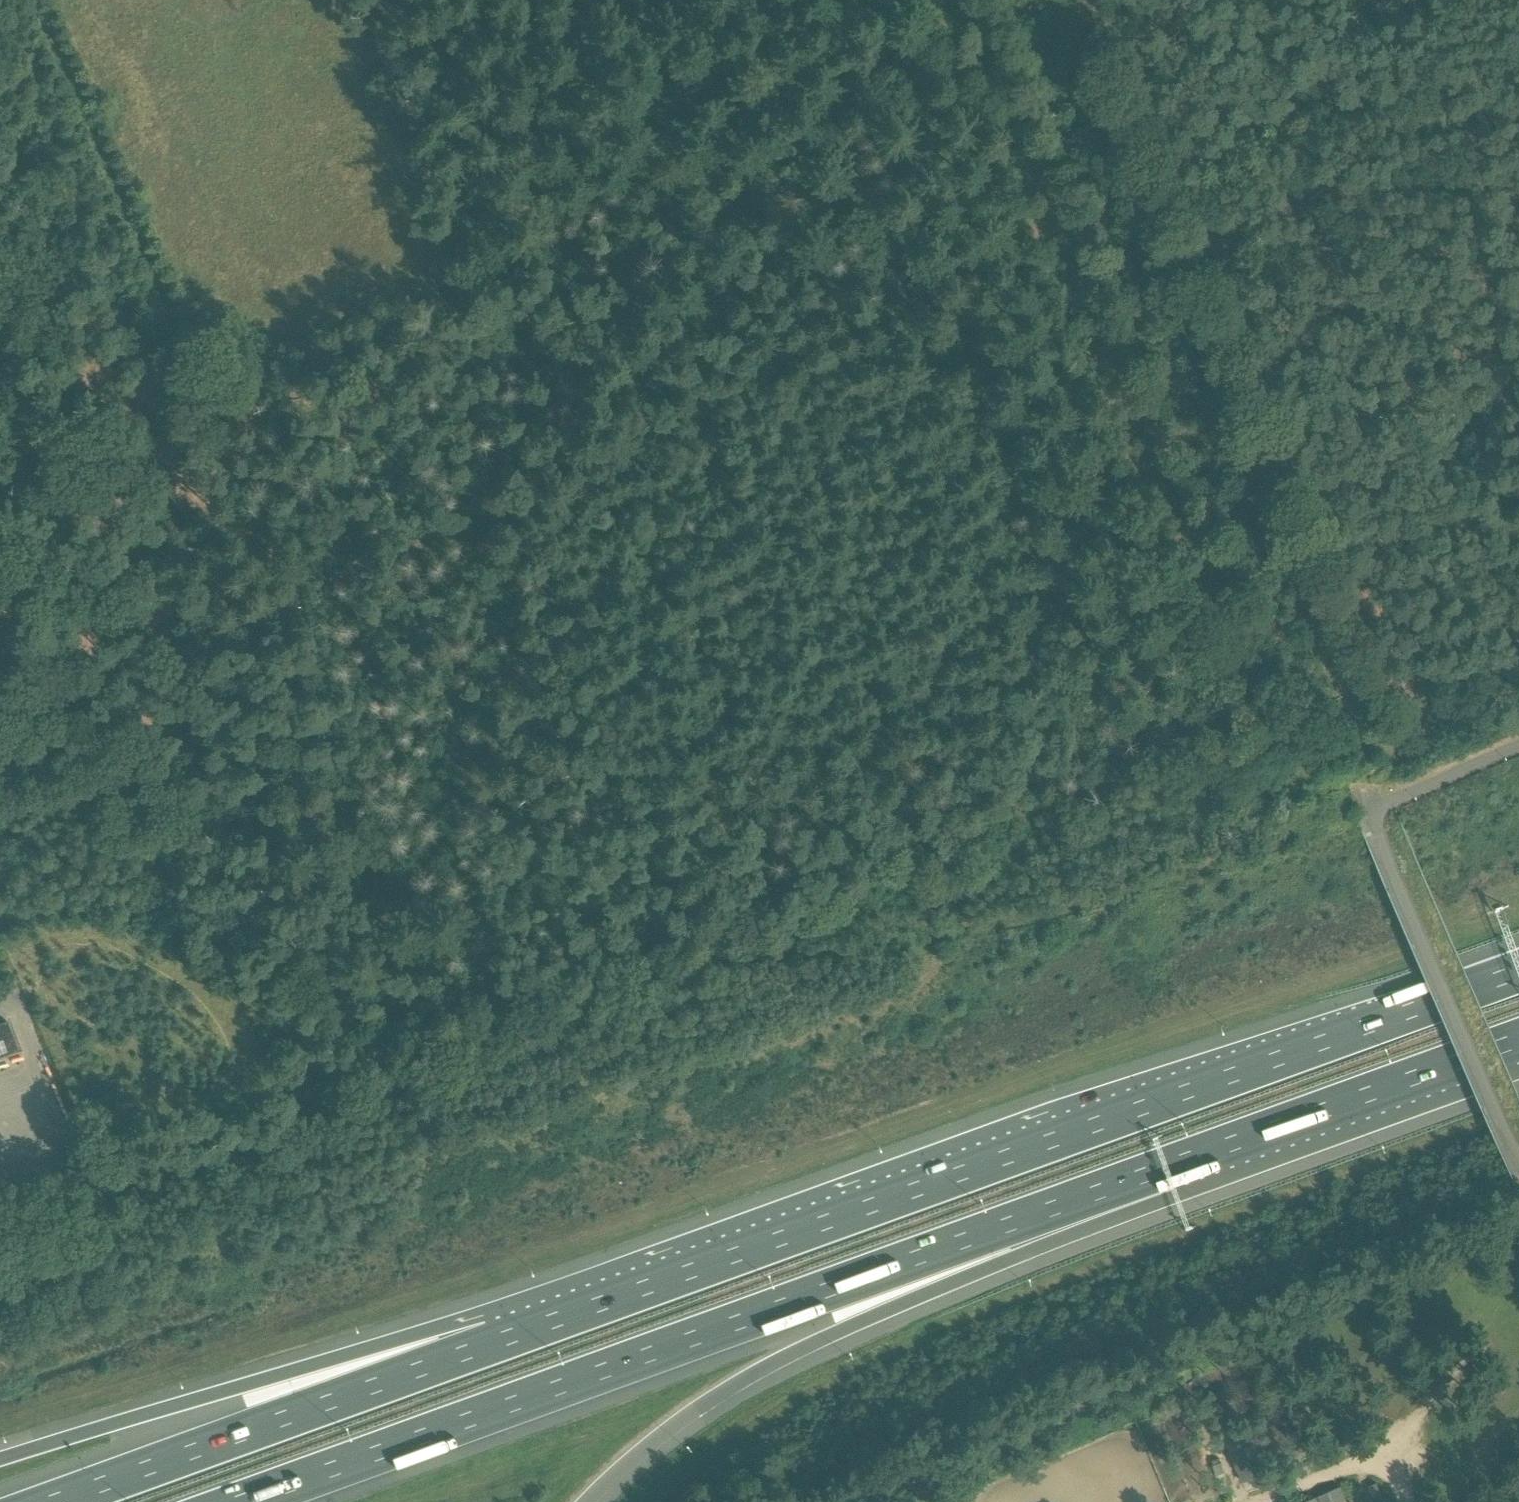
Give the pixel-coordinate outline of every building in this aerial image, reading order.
[(1341,1486),(1304,1501),(1348,1501),(1341,1486)]
